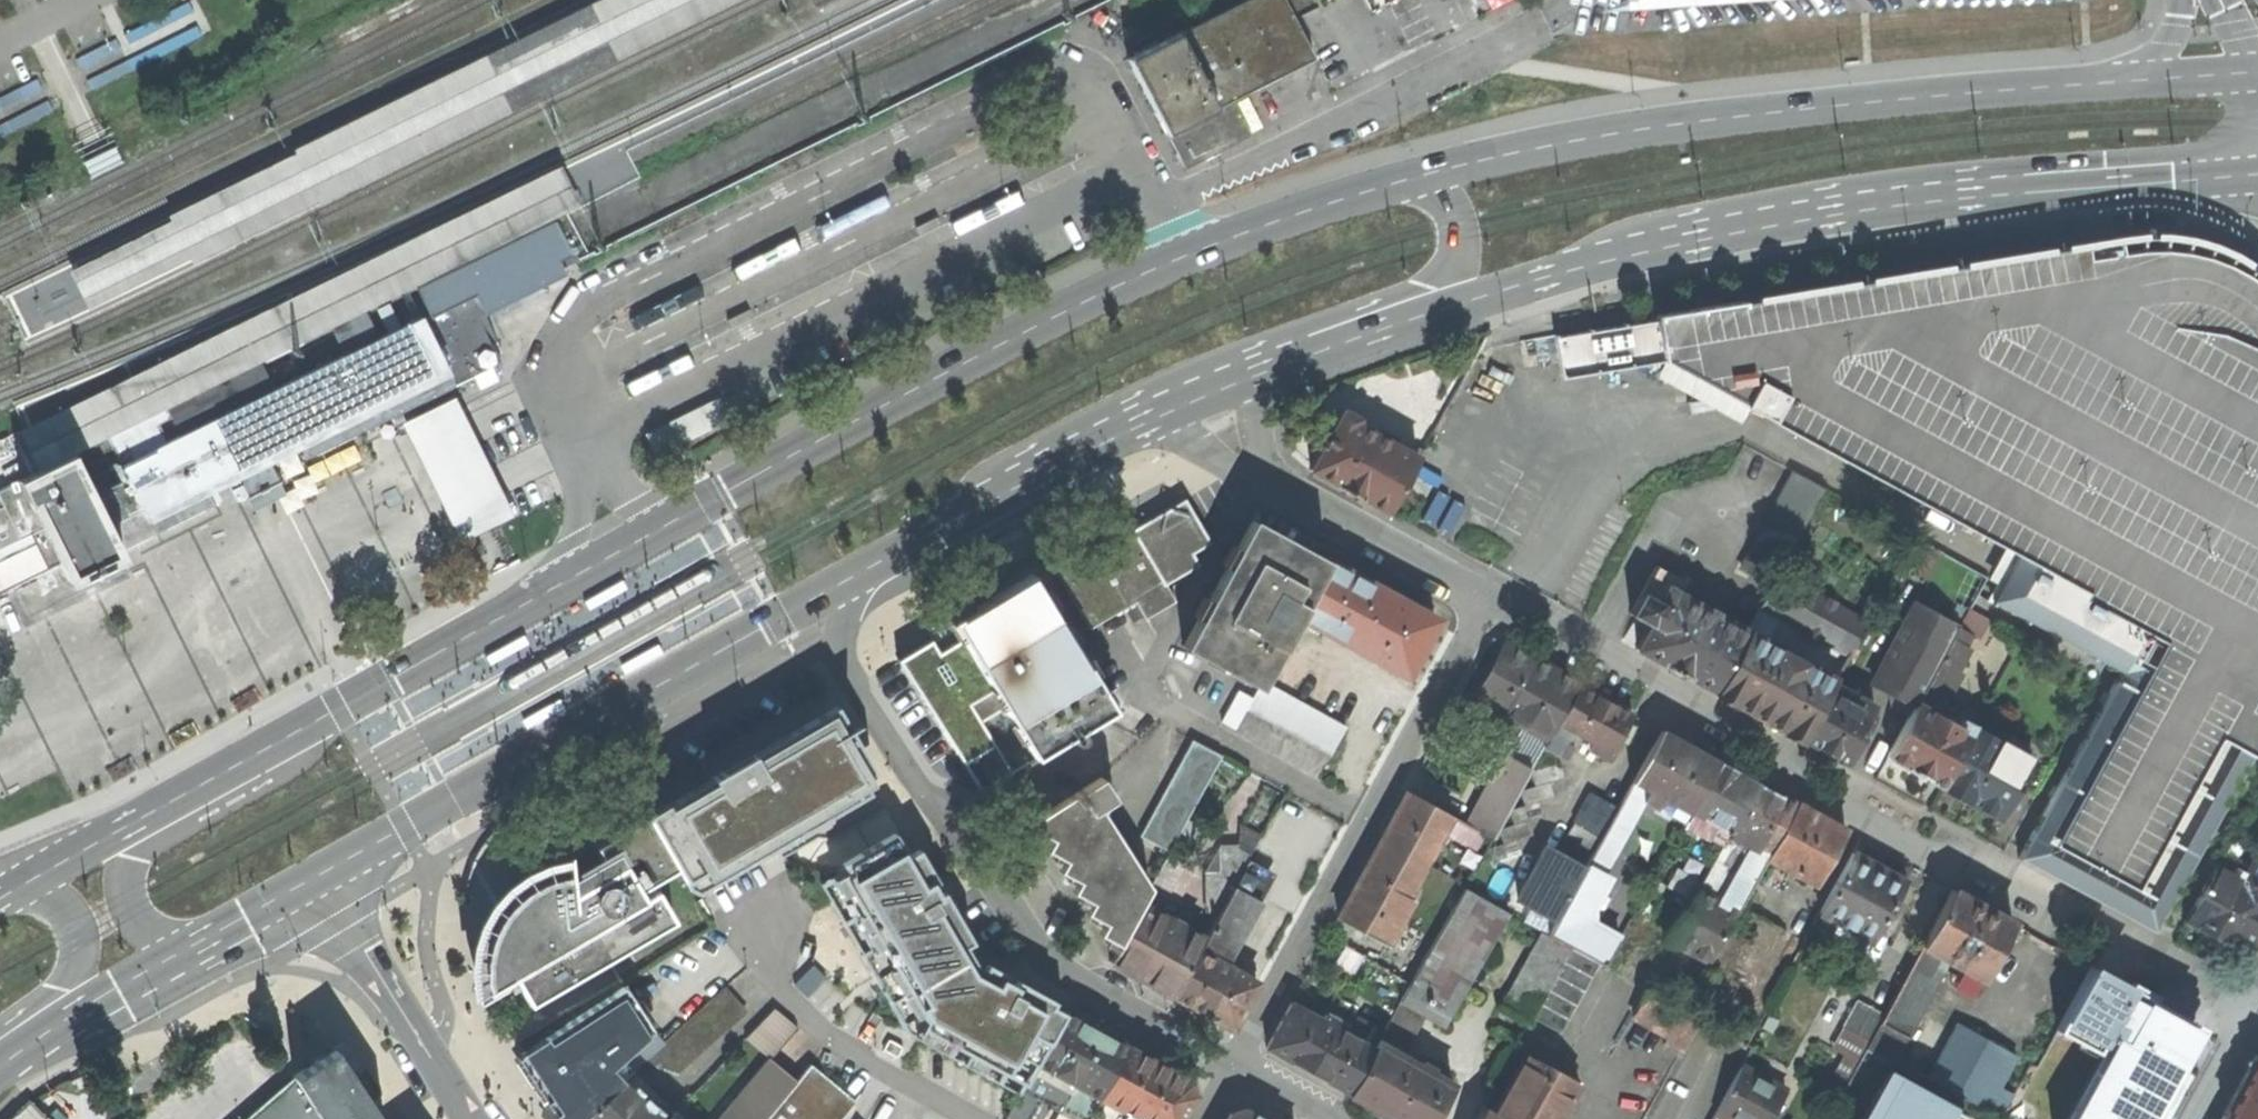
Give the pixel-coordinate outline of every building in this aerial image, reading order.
[(176,218),(74,268),(91,304),(194,254),(196,259),(325,196),(328,203),(742,0),(597,0),(299,146),(301,149),(173,212),(176,218)] [(1293,18),(1284,0),(1248,0),(1129,60),(1166,133),(1167,133),(1185,168),(1235,142),(1225,123),(1240,116),(1232,100),(1313,59),(1293,18)] [(1293,18),(1316,6),(1313,0),(1284,0),(1293,18)] [(1626,8),(1742,0),(1642,0),(1626,8)] [(583,205),(563,164),(26,428),(44,466),(72,453),(108,435),(109,439),(157,415),(171,409),(217,386),(258,366),(289,350),(299,345),(333,328),(363,314),(377,306),(389,301),(392,299),(417,287),(555,219),(583,205)] [(555,219),(417,287),(435,322),(474,302),(480,314),(558,275),(552,263),(572,253),(555,219)] [(2254,269),(2240,259),(2226,252),(2212,246),(2192,239),(2180,237),(2167,235),(2149,235),(2088,243),(1655,315),(1656,321),(1555,337),(1561,378),(1664,360),(1990,539),(1991,538),(2018,552),(1991,601),(2119,671),(2018,857),(2155,932),(2253,754),(2254,755),(2257,748),(2257,272),(2254,269)] [(270,390),(182,433),(171,409),(157,415),(109,439),(121,463),(144,508),(145,507),(157,531),(214,503),(202,479),(235,463),(251,455),(267,447),(295,433),(308,459),(387,420),(501,363),(489,338),(445,360),(415,375),(392,331),(390,332),(377,306),(363,314),(375,338),(345,352),(333,328),(299,345),(304,355),(293,360),(289,350),(258,366),(270,390)] [(392,331),(415,375),(445,360),(423,316),(402,326),(392,331)] [(1421,383),(1397,422),(1421,436),(1445,398),(1421,383)] [(463,395),(407,423),(410,428),(446,501),(466,541),(522,513),(502,474),(483,435),(465,400),(463,395)] [(734,417),(723,395),(650,433),(662,455),(734,417)] [(1343,409),(1310,470),(1387,513),(1418,458),(1355,423),(1358,417),(1343,409)] [(284,482),(267,447),(251,455),(235,463),(252,497),(284,482)] [(121,463),(86,481),(72,453),(44,466),(39,469),(0,488),(0,590),(12,584),(29,617),(128,568),(119,550),(157,531),(145,507),(144,508),(121,463)] [(1772,587),(1778,574),(1824,488),(1794,472),(1741,570),(1772,587)] [(1091,499),(1111,488),(1107,480),(1087,492),(1091,499)] [(1134,530),(1162,578),(1190,561),(1186,554),(1205,543),(1182,502),(1134,530)] [(1253,522),(1185,649),(1258,687),(1263,680),(1298,614),(1327,561),(1253,522)] [(1135,600),(1145,617),(1175,600),(1162,578),(1134,530),(1058,574),(1089,627),(1135,600)] [(1399,600),(1327,561),(1298,614),(1405,674),(1435,621),(1433,619),(1432,621),(1412,610),(1413,608),(1399,600)] [(1683,579),(1656,564),(1629,614),(1635,617),(1632,622),(1647,630),(1636,650),(1715,692),(1747,632),(1676,594),(1683,579)] [(934,638),(901,658),(982,791),(1117,709),(1033,572),(953,620),(964,639),(943,652),(934,638)] [(1772,587),(1761,606),(1850,655),(1868,623),(1778,574),(1772,587)] [(622,580),(585,601),(590,609),(627,588),(622,580)] [(1918,701),(1958,627),(1915,604),(1872,682),(1915,706),(1918,701)] [(1968,643),(1973,636),(1958,627),(1918,701),(1937,713),(1973,646),(1968,643)] [(1747,632),(1715,692),(1802,740),(1829,691),(1835,681),(1803,663),(1804,662),(1779,648),(1778,649),(1747,632)] [(525,635),(488,655),(492,664),(529,643),(525,635)] [(658,644),(621,665),(626,673),(663,652),(658,644)] [(1578,685),(1505,645),(1476,699),(1549,738),(1578,685)] [(1346,727),(1263,680),(1258,687),(1246,708),(1330,755),(1346,727)] [(1578,685),(1549,738),(1546,743),(1543,748),(1568,762),(1575,749),(1563,742),(1575,733),(1591,742),(1587,749),(1607,760),(1633,715),(1578,685)] [(1852,703),(1829,691),(1802,740),(1848,764),(1874,715),(1872,714),(1875,707),(1855,696),(1852,703)] [(560,699),(523,720),(528,728),(565,707),(560,699)] [(1937,713),(1918,701),(1915,706),(1888,757),(1941,787),(1973,728),(1963,722),(1959,728),(1937,713)] [(646,814),(678,867),(691,890),(700,896),(872,796),(861,777),(873,770),(834,704),(646,814)] [(2033,761),(1973,728),(1941,787),(2001,819),(2033,761)] [(1661,731),(1632,782),(1645,789),(1649,791),(1643,802),(1654,809),(1657,804),(1685,820),(1691,809),(1717,761),(1661,731)] [(1530,771),(1543,748),(1546,743),(1533,735),(1518,762),(1506,755),(1468,825),(1483,833),(1493,839),(1499,828),(1509,810),(1520,790),(1530,771)] [(1220,759),(1190,743),(1140,836),(1170,852),(1220,759)] [(1717,761),(1691,809),(1714,822),(1711,829),(1727,837),(1730,831),(1757,783),(1717,761)] [(1560,762),(1530,771),(1535,786),(1549,781),(1564,777),(1560,762)] [(1140,905),(1149,888),(1100,811),(1105,804),(1114,798),(1100,777),(1039,816),(1035,822),(1115,950),(1140,905)] [(1554,797),(1549,781),(1535,786),(1520,790),(1525,805),(1539,801),(1554,797)] [(1600,872),(1645,789),(1632,782),(1616,811),(1601,838),(1594,853),(1587,865),(1600,872)] [(1757,783),(1730,831),(1753,843),(1769,852),(1796,805),(1757,783)] [(1474,849),(1483,833),(1468,825),(1407,791),(1377,846),(1420,870),(1441,831),(1474,849)] [(1601,838),(1616,811),(1589,796),(1574,822),(1575,823),(1601,838)] [(1543,815),(1539,801),(1525,805),(1509,810),(1513,824),(1528,820),(1543,815)] [(1845,831),(1796,805),(1769,852),(1767,857),(1816,884),(1845,831)] [(569,862),(553,869),(530,879),(522,884),(513,891),(504,899),(496,909),(490,919),(485,929),(482,939),(479,950),(478,961),(478,970),(486,992),(512,977),(528,1004),(674,919),(656,891),(643,899),(638,890),(678,867),(646,814),(592,846),(600,860),(570,878),(569,862)] [(1528,820),(1513,824),(1499,828),(1503,843),(1517,839),(1532,835),(1528,820)] [(1601,838),(1575,823),(1567,837),(1594,853),(1601,838)] [(1237,824),(1237,848),(1251,855),(1261,838),(1237,824)] [(1737,873),(1753,843),(1730,831),(1727,837),(1697,892),(1720,904),(1737,873)] [(905,1031),(938,1050),(983,968),(974,963),(964,945),(971,941),(942,890),(938,893),(932,883),(937,880),(917,848),(911,851),(902,837),(897,840),(892,832),(850,857),(841,862),(845,869),(821,884),(905,1031)] [(1517,839),(1503,843),(1488,848),(1492,863),(1522,854),(1517,839)] [(1555,920),(1587,865),(1549,843),(1518,899),(1555,920)] [(1753,881),(1767,857),(1769,852),(1753,843),(1737,873),(1753,881)] [(1405,895),(1420,870),(1377,846),(1337,917),(1387,945),(1412,899),(1405,895)] [(1205,876),(1206,910),(1217,917),(1233,887),(1242,871),(1251,855),(1237,848),(1220,849),(1220,876),(1205,876)] [(1905,881),(1852,853),(1819,913),(1872,942),(1905,881)] [(2244,952),(2257,926),(2257,859),(2248,876),(2236,869),(2232,876),(2215,867),(2186,920),(2244,952)] [(1572,948),(1600,963),(1605,966),(1620,941),(1586,922),(1586,914),(1607,876),(1600,872),(1587,865),(1555,920),(1548,934),(1572,948)] [(1233,887),(1252,897),(1261,881),(1242,871),(1233,887)] [(1753,881),(1737,873),(1720,904),(1697,892),(1670,941),(1708,962),(1753,881)] [(1252,897),(1233,887),(1217,917),(1204,940),(1198,950),(1219,961),(1254,898),(1252,897)] [(1509,913),(1465,888),(1399,1003),(1442,1028),(1509,913)] [(2012,922),(1951,889),(1920,946),(1939,956),(1982,979),(2012,922)] [(1174,917),(1171,922),(1140,905),(1115,950),(1109,961),(1173,996),(1198,950),(1204,940),(1181,928),(1184,922),(1174,917)] [(1548,934),(1542,931),(1500,1008),(1529,1025),(1533,1018),(1572,948),(1548,934)] [(1939,956),(1920,946),(1883,1014),(1879,1023),(1908,1039),(1939,981),(1929,975),(1939,956)] [(1572,948),(1533,1018),(1562,1034),(1600,963),(1572,948)] [(1258,982),(1219,961),(1198,950),(1173,996),(1231,1028),(1258,982)] [(985,963),(983,968),(938,1050),(1020,1094),(1064,1012),(1051,1005),(1054,1000),(1016,979),(1014,983),(1004,978),(1006,974),(985,963)] [(2091,965),(2056,1029),(2058,1031),(2063,1023),(2097,1041),(2092,1050),(2095,1051),(2105,1033),(2124,1043),(2120,1052),(2110,1046),(2070,1118),(2159,1118),(2186,1072),(2180,1069),(2203,1027),(2091,965)] [(650,1029),(623,987),(522,1052),(557,1105),(551,1110),(560,1118),(578,1118),(631,1071),(618,1057),(650,1029)] [(663,1042),(645,1058),(680,1072),(723,1034),(721,1032),(744,1011),(723,988),(663,1042)] [(1855,1034),(1869,1007),(1855,1000),(1841,1027),(1855,1034)] [(1374,1049),(1342,1032),(1346,1025),(1325,1014),(1322,1020),(1291,1003),(1267,1048),(1349,1093),(1374,1049)] [(772,1054),(798,1023),(776,1004),(749,1035),(772,1054)] [(1879,1023),(1883,1014),(1869,1007),(1855,1034),(1869,1042),(1879,1023)] [(1020,1094),(1008,1116),(1013,1118),(1044,1118),(1052,1106),(1075,1118),(1088,1118),(1100,1097),(1128,1046),(1064,1012),(1020,1094)] [(1908,1039),(1879,1023),(1869,1042),(1864,1050),(1893,1065),(1908,1039)] [(1958,1023),(1927,1078),(2000,1117),(2013,1094),(2000,1087),(2017,1056),(1958,1023)] [(1864,1050),(1869,1042),(1855,1034),(1841,1027),(1830,1047),(1845,1055),(1858,1062),(1864,1050)] [(889,1038),(883,1049),(897,1057),(903,1047),(889,1038)] [(1374,1049),(1349,1093),(1397,1118),(1425,1118),(1430,1110),(1436,1114),(1451,1086),(1430,1075),(1433,1069),(1420,1062),(1417,1067),(1376,1045),(1374,1049)] [(1100,1097),(1129,1113),(1126,1118),(1180,1118),(1195,1092),(1192,1081),(1128,1046),(1100,1097)] [(335,1048),(293,1076),(294,1078),(321,1118),(382,1118),(335,1048)] [(1477,1118),(1559,1118),(1579,1083),(1525,1053),(1492,1111),(1483,1107),(1477,1118)] [(1848,1082),(1859,1063),(1858,1062),(1845,1055),(1834,1074),(1848,1082)] [(2223,1115),(2231,1118),(2257,1118),(2257,1057),(2256,1055),(2223,1115)] [(719,1118),(765,1118),(796,1081),(768,1058),(719,1118)] [(765,1118),(840,1118),(855,1101),(810,1064),(796,1081),(765,1118)] [(1717,1115),(1725,1118),(1770,1118),(1785,1090),(1743,1068),(1717,1115)] [(578,1118),(666,1118),(673,1112),(631,1071),(578,1118)] [(1966,1116),(1897,1077),(1874,1118),(1965,1118),(1966,1116)] [(247,1118),(321,1118),(294,1078),(247,1118)] [(1100,1097),(1088,1118),(1126,1118),(1129,1113),(1100,1097)] [(30,1100),(10,1118),(48,1118),(30,1100)] [(1244,1109),(1232,1112),(1229,1118),(1261,1118),(1244,1109)]
